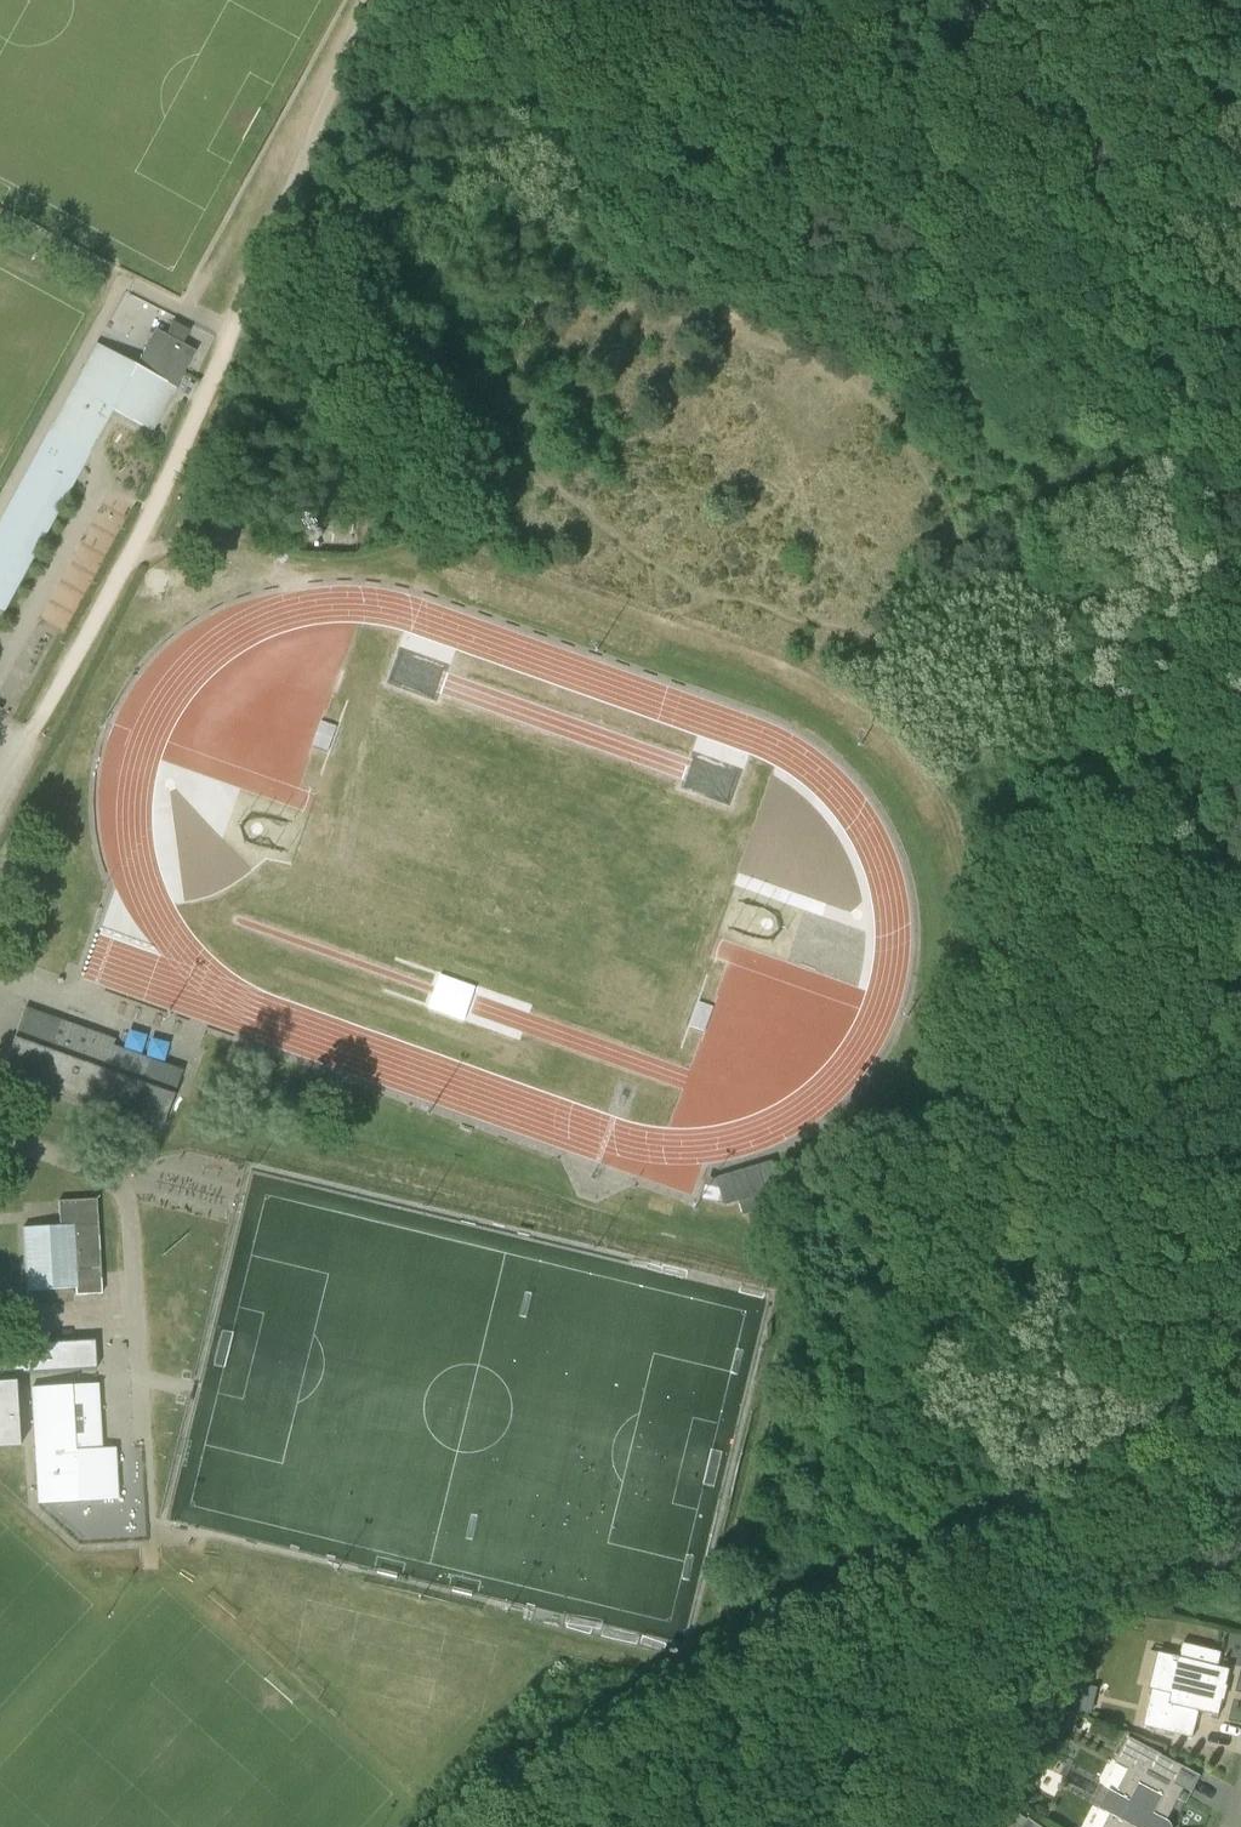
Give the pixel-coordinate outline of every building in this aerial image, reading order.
[(72,388),(56,417),(97,439),(112,411),(151,432),(175,388),(182,375),(195,352),(154,330),(135,365),(96,344),(72,388)] [(48,432),(0,520),(0,610),(3,611),(73,483),(74,481),(89,454),(48,432)] [(480,1017),(486,991),(451,982),(444,1008),(480,1017)] [(103,1037),(24,1009),(1,1073),(161,1130),(173,1094),(157,1089),(165,1066),(101,1043),(103,1037)] [(778,1189),(772,1171),(732,1183),(720,1187),(725,1205),(778,1189)] [(76,1288),(76,1271),(100,1270),(96,1199),(57,1202),(59,1226),(22,1228),(26,1291),(76,1288)] [(90,1369),(89,1340),(0,1344),(0,1374),(90,1369)] [(19,1448),(15,1381),(0,1382),(0,1449),(19,1448)] [(97,1384),(31,1388),(38,1503),(117,1499),(114,1448),(101,1449),(97,1384)] [(1220,1687),(1227,1684),(1230,1669),(1219,1666),(1222,1652),(1183,1643),(1179,1657),(1167,1654),(1158,1690),(1153,1688),(1143,1727),(1193,1738),(1199,1712),(1219,1716),(1223,1700),(1218,1696),(1220,1687)] [(1098,1689),(1079,1684),(1073,1709),(1091,1714),(1098,1689)] [(1073,1714),(1068,1724),(1082,1731),(1087,1721),(1073,1714)] [(1180,1826),(1180,1824),(1179,1822),(1178,1820),(1201,1775),(1128,1737),(1115,1762),(1129,1769),(1116,1794),(1111,1791),(1101,1809),(1111,1814),(1104,1826),(1180,1826)] [(1029,1819),(1023,1826),(1041,1826),(1029,1819)]
